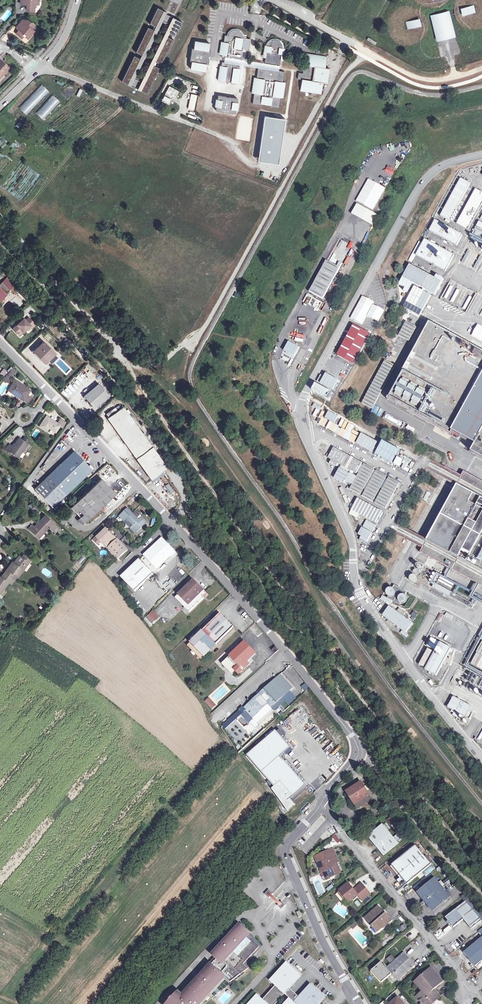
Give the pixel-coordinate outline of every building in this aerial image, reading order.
[(20,4),(27,4),(26,10),(34,10),(34,4),(38,4),(38,0),(21,0),(20,4)] [(463,15),(475,12),(473,6),(461,9),(463,15)] [(157,7),(149,23),(156,27),(158,22),(159,23),(161,20),(169,24),(172,20),(165,16),(167,12),(157,7)] [(437,40),(454,36),(448,12),(431,16),(437,40)] [(168,32),(175,36),(182,22),(175,18),(172,24),(171,24),(171,25),(168,32)] [(22,20),(17,25),(20,28),(19,30),(16,33),(20,37),(22,34),(23,36),(24,34),(28,37),(33,31),(31,29),(34,26),(28,20),(22,20)] [(158,22),(156,27),(155,30),(153,33),(154,33),(152,36),(149,41),(150,42),(148,44),(145,49),(146,50),(144,52),(142,55),(141,58),(138,64),(139,64),(137,67),(137,66),(133,74),(134,74),(135,76),(161,22),(168,26),(169,24),(161,20),(159,23),(158,22)] [(407,29),(420,26),(418,20),(406,23),(407,29)] [(135,76),(134,74),(132,77),(142,82),(144,79),(144,80),(148,72),(147,72),(149,69),(149,70),(152,64),(154,61),(155,58),(155,57),(156,55),(157,55),(159,49),(160,46),(161,47),(163,41),(164,38),(165,38),(166,35),(168,32),(171,25),(169,24),(168,26),(142,79),(135,76)] [(148,27),(136,52),(142,55),(144,52),(146,50),(145,49),(148,44),(150,42),(149,41),(152,36),(154,33),(153,33),(155,30),(148,27)] [(241,49),(243,38),(243,35),(240,31),(236,29),(231,30),(229,33),(228,35),(225,35),(224,42),(222,54),(221,57),(232,58),(232,57),(235,57),(234,59),(242,60),(244,49),(241,49)] [(154,61),(161,64),(173,39),(166,35),(165,38),(164,38),(163,41),(161,47),(160,46),(159,49),(157,55),(156,55),(155,57),(155,58),(154,61)] [(281,54),(284,55),(285,48),(283,48),(282,46),(281,43),(278,40),(275,39),(272,40),(271,46),(265,45),(264,51),(266,52),(266,58),(265,63),(271,64),(271,63),(273,63),(273,65),(279,66),(280,60),(281,54)] [(194,48),(192,48),(190,61),(191,61),(190,69),(205,71),(206,64),(208,64),(209,59),(208,59),(208,55),(210,55),(210,51),(209,50),(210,43),(195,41),(194,48)] [(302,73),(298,73),(297,79),(302,79),(300,91),(321,94),(323,82),(327,83),(330,69),(325,68),(327,57),(306,53),(304,64),(300,64),(299,70),(303,71),(302,73)] [(134,55),(121,81),(147,93),(160,67),(152,64),(149,70),(149,69),(147,72),(148,72),(144,80),(144,79),(142,82),(132,77),(134,74),(133,74),(137,66),(137,67),(139,64),(138,64),(141,58),(134,55)] [(2,73),(3,74),(9,68),(0,60),(0,75),(2,73)] [(239,68),(240,64),(222,62),(221,65),(220,65),(218,80),(238,83),(240,69),(239,68)] [(266,70),(267,69),(258,67),(256,78),(254,77),(251,93),(254,93),(252,103),(260,105),(260,104),(270,105),(270,107),(278,108),(280,98),(282,98),(285,83),(282,82),(284,72),(276,71),(276,72),(274,72),(274,70),(269,69),(269,71),(266,70)] [(49,92),(41,84),(19,108),(26,115),(49,92)] [(170,86),(162,100),(168,104),(173,95),(176,97),(179,91),(170,86)] [(73,92),(67,88),(65,93),(67,96),(69,98),(73,92)] [(194,111),(197,95),(191,94),(188,109),(194,111)] [(60,102),(52,95),(36,114),(43,120),(60,102)] [(215,110),(235,113),(235,109),(237,110),(238,102),(237,102),(237,98),(228,96),(228,98),(226,97),(227,96),(218,95),(217,99),(216,98),(214,106),(216,106),(215,110)] [(259,162),(280,164),(284,119),(263,117),(259,162)] [(470,184),(461,178),(440,216),(450,221),(470,184)] [(456,225),(467,231),(481,204),(481,193),(476,189),(456,225)] [(435,220),(429,231),(457,246),(462,235),(435,220)] [(412,254),(446,271),(454,254),(423,239),(421,242),(419,241),(412,254)] [(326,261),(325,263),(338,271),(340,268),(326,261)] [(338,271),(325,263),(323,262),(322,265),(324,266),(309,292),(323,299),(338,271)] [(400,277),(435,295),(442,281),(407,264),(400,277)] [(7,277),(2,283),(10,291),(15,286),(16,285),(8,276),(7,277)] [(0,284),(0,300),(10,291),(2,283),(0,284)] [(412,286),(405,302),(424,310),(431,294),(412,286)] [(301,306),(318,315),(324,303),(307,295),(301,306)] [(286,337),(303,346),(317,318),(300,309),(286,337)] [(24,319),(13,329),(20,336),(27,329),(30,326),(32,328),(35,324),(29,318),(26,321),(24,319)] [(398,335),(410,340),(416,326),(404,321),(398,335)] [(430,322),(387,400),(451,435),(452,432),(476,445),(472,452),(481,458),(481,350),(430,322)] [(43,342),(35,351),(46,362),(55,354),(43,342)] [(288,342),(281,360),(293,364),(300,347),(288,342)] [(272,355),(279,359),(283,350),(276,347),(272,355)] [(383,359),(361,402),(373,408),(395,365),(383,359)] [(14,371),(12,369),(4,380),(5,380),(3,382),(5,383),(7,381),(8,382),(11,377),(10,377),(14,371)] [(15,380),(8,390),(23,400),(24,399),(27,395),(30,390),(15,380)] [(98,384),(84,396),(95,408),(109,396),(98,384)] [(330,390),(326,401),(331,403),(335,392),(330,390)] [(108,418),(108,419),(152,480),(167,468),(153,448),(124,407),(116,413),(108,418)] [(321,418),(318,424),(372,452),(377,442),(352,429),(354,425),(341,419),(337,426),(327,421),(331,413),(323,409),(319,418),(321,418)] [(58,423),(47,416),(40,426),(46,431),(49,428),(56,432),(60,425),(58,423)] [(9,444),(6,449),(9,452),(9,451),(18,457),(28,444),(22,440),(19,438),(13,446),(9,444)] [(60,454),(67,445),(62,441),(55,449),(60,454)] [(155,446),(153,448),(167,468),(169,467),(155,446)] [(355,474),(361,463),(333,446),(327,457),(355,474)] [(74,451),(34,489),(53,508),(93,470),(74,451)] [(386,508),(398,482),(386,476),(387,475),(361,463),(350,489),(361,494),(360,496),(374,501),(373,503),(386,508)] [(343,483),(348,473),(338,467),(332,477),(343,483)] [(464,473),(420,553),(481,586),(481,483),(464,473)] [(101,478),(70,508),(79,518),(85,523),(116,494),(101,478)] [(422,499),(426,501),(430,493),(426,491),(422,499)] [(356,498),(348,513),(357,518),(358,514),(377,523),(383,511),(356,498)] [(128,508),(120,516),(125,521),(128,519),(134,525),(131,528),(136,534),(148,522),(143,516),(140,520),(128,508)] [(34,527),(31,530),(38,536),(40,533),(42,534),(48,527),(49,529),(53,524),(44,516),(34,527)] [(365,520),(362,526),(372,532),(376,525),(365,520)] [(54,523),(53,524),(49,529),(55,534),(60,529),(54,523)] [(106,529),(97,537),(105,545),(106,544),(119,558),(128,550),(115,536),(114,536),(111,534),(106,529)] [(367,543),(371,532),(363,529),(358,539),(367,543)] [(177,552),(163,537),(144,555),(158,570),(177,552)] [(1,593),(9,582),(12,578),(14,575),(17,577),(18,577),(29,562),(28,562),(30,559),(24,555),(22,557),(21,556),(15,564),(14,563),(13,562),(5,572),(1,578),(0,577),(0,593),(1,593)] [(153,574),(139,560),(121,577),(135,592),(153,574)] [(194,580),(176,597),(190,612),(204,598),(202,596),(206,592),(194,580)] [(472,609),(474,605),(434,583),(432,587),(472,609)] [(405,595),(406,592),(394,585),(392,588),(391,588),(390,588),(389,588),(388,588),(388,589),(387,589),(387,590),(386,590),(386,591),(386,592),(386,593),(386,594),(387,594),(387,595),(388,596),(387,598),(400,604),(401,603),(402,603),(403,603),(404,603),(405,603),(405,602),(406,602),(406,601),(407,600),(407,599),(407,598),(407,597),(406,597),(406,596),(405,595)] [(381,615),(403,631),(410,621),(404,617),(403,617),(388,606),(381,615)] [(153,610),(146,617),(152,623),(160,616),(153,610)] [(221,613),(191,642),(205,656),(234,627),(221,613)] [(431,637),(427,646),(435,651),(426,668),(437,675),(449,652),(451,653),(453,650),(451,649),(451,648),(431,637)] [(245,642),(223,664),(233,675),(237,671),(240,673),(250,664),(247,662),(256,653),(245,642)] [(408,678),(402,668),(397,671),(404,681),(408,678)] [(281,674),(262,691),(263,692),(275,705),(294,687),(281,674)] [(262,691),(249,703),(250,704),(260,695),(269,704),(272,708),(275,705),(263,692),(262,691)] [(249,703),(244,708),(249,714),(251,712),(255,717),(269,704),(260,695),(250,704),(249,703)] [(454,696),(448,707),(452,710),(452,711),(454,713),(455,711),(470,719),(473,713),(470,711),(472,706),(454,696)] [(255,717),(253,718),(257,722),(272,708),(269,704),(255,717)] [(248,733),(252,738),(263,727),(258,722),(248,733)] [(276,730),(248,755),(288,801),(307,784),(282,755),(292,747),(276,730)] [(242,733),(237,738),(240,741),(245,737),(242,733)] [(372,799),(361,782),(347,791),(358,809),(372,799)] [(396,822),(391,816),(387,820),(391,826),(396,822)] [(383,825),(382,824),(367,836),(383,856),(398,843),(397,842),(393,837),(388,831),(383,825)] [(331,837),(338,843),(341,839),(335,833),(331,837)] [(397,834),(393,837),(397,842),(401,839),(397,834)] [(431,864),(415,845),(391,865),(407,884),(431,864)] [(324,880),(341,873),(337,863),(339,862),(333,849),(330,850),(328,855),(329,857),(327,857),(325,852),(315,857),(321,870),(319,871),(324,880)] [(426,875),(435,868),(432,865),(423,872),(426,875)] [(448,877),(442,882),(446,886),(452,881),(448,877)] [(451,897),(435,878),(417,892),(433,911),(451,897)] [(348,883),(339,890),(346,898),(349,902),(357,895),(362,901),(370,894),(361,883),(353,890),(348,883)] [(268,889),(264,894),(269,898),(270,897),(272,895),(273,893),(268,889)] [(343,900),(346,898),(339,890),(337,892),(343,900)] [(272,895),(270,897),(278,904),(280,902),(272,895)] [(281,901),(277,906),(281,909),(286,905),(281,901)] [(481,920),(465,901),(445,917),(448,921),(447,922),(449,925),(451,924),(454,927),(463,919),(471,929),(481,920)] [(378,931),(391,919),(386,913),(385,914),(378,906),(365,918),(372,926),(373,925),(378,931)] [(262,946),(237,922),(208,954),(212,957),(207,962),(223,977),(229,982),(242,972),(249,968),(244,964),(246,962),(262,946)] [(481,960),(481,937),(464,953),(475,966),(481,960)] [(397,980),(414,965),(404,953),(386,968),(381,962),(371,971),(382,982),(392,974),(397,980)] [(207,962),(179,992),(175,988),(161,1003),(198,1003),(223,977),(207,962)] [(288,963),(271,981),(276,985),(263,999),(258,995),(250,1003),(276,1003),(285,994),(290,988),(302,975),(288,963)] [(431,968),(415,982),(423,992),(418,996),(417,997),(422,1003),(421,1003),(430,1003),(435,999),(436,1000),(440,997),(435,991),(434,992),(432,990),(443,981),(431,968)] [(242,972),(229,982),(223,977),(198,1003),(202,1003),(244,974),(242,972)] [(311,984),(300,997),(294,1002),(293,1003),(318,1003),(325,996),(311,984)] [(300,997),(290,988),(285,994),(294,1002),(300,997)]
